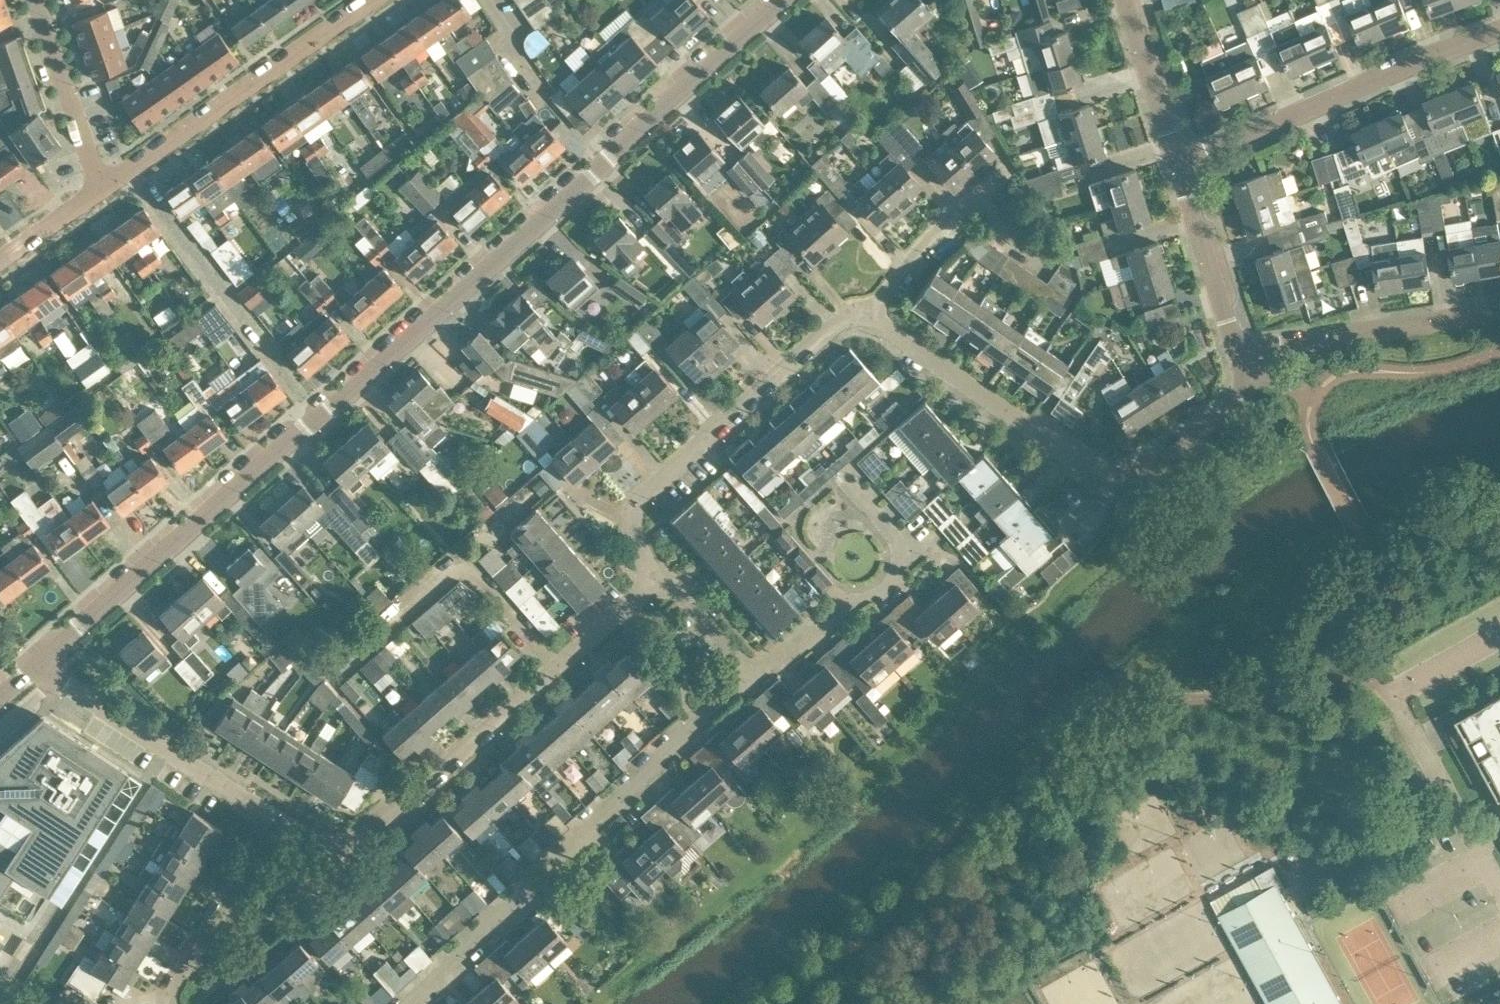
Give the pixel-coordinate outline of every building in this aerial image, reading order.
[(12,21),(4,0),(0,0),(0,26),(12,21)] [(166,7),(174,10),(179,0),(169,0),(166,7)] [(254,10),(267,28),(289,12),(281,0),(269,0),(254,10)] [(289,12),(307,0),(281,0),(289,12)] [(431,6),(447,29),(470,13),(461,0),(439,0),(431,6)] [(520,7),(527,18),(549,3),(547,0),(530,0),(520,7)] [(696,0),(665,0),(667,1),(667,2),(695,33),(707,22),(702,16),(706,12),(696,0)] [(922,0),(889,0),(878,10),(901,36),(893,44),(908,61),(926,82),(944,66),(912,29),(932,11),(922,0)] [(973,48),(986,44),(972,0),(959,0),(973,48)] [(1034,20),(1049,15),(1044,0),(1028,0),(1034,20)] [(1055,1),(1059,12),(1086,3),(1085,0),(1058,0),(1055,1)] [(1166,9),(1196,0),(1163,0),(1166,9)] [(1248,7),(1259,31),(1268,50),(1278,45),(1291,75),(1315,64),(1296,19),(1295,20),(1290,9),(1273,16),(1266,0),(1265,0),(1248,7)] [(1296,19),(1315,64),(1340,54),(1327,24),(1337,20),(1329,0),(1316,0),(1318,4),(1316,4),(1318,10),(1315,11),(1296,19)] [(1337,20),(1349,15),(1362,44),(1386,34),(1373,3),(1372,4),(1371,0),(1329,0),(1337,20)] [(1386,34),(1410,24),(1400,0),(1371,0),(1373,3),(1386,34)] [(1432,15),(1456,6),(1454,0),(1427,0),(1432,15)] [(695,33),(667,2),(667,1),(651,15),(646,10),(635,19),(653,39),(662,30),(673,42),(677,38),(683,43),(695,33)] [(152,15),(160,19),(166,7),(158,3),(152,15)] [(549,3),(527,18),(535,29),(537,28),(543,23),(556,14),(549,3)] [(431,6),(408,22),(424,45),(436,37),(454,61),(456,60),(464,54),(456,42),(447,29),(431,6)] [(160,19),(168,22),(174,10),(166,7),(160,19)] [(1248,7),(1238,11),(1248,36),(1259,31),(1248,7)] [(1007,12),(1011,25),(1023,21),(1019,8),(1007,12)] [(74,22),(80,41),(113,29),(107,10),(74,22)] [(231,26),(233,28),(244,44),(267,28),(254,10),(231,26)] [(643,47),(653,39),(635,19),(633,17),(606,40),(642,80),(654,69),(649,63),(653,59),(643,47)] [(826,17),(800,40),(813,55),(829,73),(845,59),(861,76),(865,72),(880,57),(868,43),(857,53),(826,17)] [(408,22),(386,38),(418,86),(428,79),(420,68),(423,66),(413,52),(424,45),(408,22)] [(991,55),(1006,50),(1008,59),(1022,55),(1027,71),(1074,56),(1066,31),(1048,36),(1044,22),(1015,31),(1016,35),(1012,36),(1012,35),(988,43),(991,55)] [(161,23),(150,46),(158,50),(169,27),(161,23)] [(543,23),(537,28),(547,39),(553,34),(543,23)] [(113,29),(80,41),(87,60),(120,48),(113,29)] [(143,47),(148,34),(140,31),(134,43),(143,47)] [(238,61),(219,33),(202,44),(222,72),(238,61)] [(464,54),(473,46),(466,35),(456,42),(464,54)] [(32,77),(17,36),(0,42),(0,88),(32,77)] [(479,42),(473,46),(464,54),(456,60),(467,74),(495,54),(486,37),(479,42)] [(386,38),(362,55),(378,78),(400,62),(409,74),(401,80),(409,92),(418,86),(386,38)] [(642,80),(606,40),(590,54),(620,89),(624,85),(630,91),(642,80)] [(1250,40),(1225,51),(1245,96),(1269,85),(1250,40)] [(206,83),(222,72),(202,44),(186,55),(206,83)] [(158,50),(150,46),(141,67),(149,71),(158,50)] [(120,48),(87,60),(94,78),(127,67),(120,48)] [(1225,51),(1213,56),(1202,61),(1221,106),(1245,96),(1225,51)] [(495,54),(467,74),(470,79),(481,94),(487,101),(512,79),(495,54)] [(620,89),(590,54),(574,69),(581,78),(609,109),(621,98),(616,93),(620,89)] [(190,95),(206,83),(186,55),(170,67),(190,95)] [(1010,116),(1010,117),(1055,103),(1052,91),(1082,81),(1074,56),(1027,71),(1035,95),(1006,104),(1006,107),(992,111),(995,121),(1010,116)] [(355,59),(332,75),(348,98),(355,109),(365,123),(371,130),(379,124),(374,117),(375,116),(367,105),(370,103),(360,90),(371,82),(355,59)] [(170,67),(154,78),(173,106),(190,95),(170,67)] [(789,67),(760,92),(773,107),(778,112),(794,98),(801,105),(811,96),(826,112),(827,112),(838,102),(816,77),(806,86),(799,78),(789,67)] [(332,75),(309,91),(325,114),(348,98),(332,75)] [(117,76),(105,81),(108,89),(120,85),(117,76)] [(2,123),(12,136),(21,148),(32,164),(61,145),(38,112),(43,109),(32,77),(0,88),(0,120),(2,123)] [(154,78),(138,89),(157,117),(173,106),(154,78)] [(609,109),(581,78),(565,92),(560,86),(549,96),(567,115),(577,107),(587,118),(592,114),(597,120),(609,109)] [(470,79),(457,89),(467,104),(468,105),(481,94),(470,79)] [(512,79),(487,101),(496,112),(522,91),(512,79)] [(893,91),(903,101),(908,96),(913,92),(903,81),(893,91)] [(1474,81),(1448,91),(1461,123),(1462,122),(1474,117),(1479,131),(1491,127),(1474,81)] [(962,82),(952,88),(970,117),(980,110),(962,82)] [(121,101),(141,129),(157,117),(138,89),(121,101)] [(309,91),(286,107),(302,130),(325,114),(309,91)] [(1469,140),(1462,122),(1461,123),(1448,91),(1425,100),(1436,130),(1425,135),(1428,141),(1434,158),(1447,184),(1450,183),(1454,173),(1444,150),(1469,140)] [(451,117),(463,131),(491,160),(497,155),(521,182),(542,163),(514,133),(504,142),(503,141),(501,143),(494,135),(474,112),(487,101),(481,94),(468,105),(467,104),(451,117)] [(714,117),(727,132),(740,147),(753,136),(751,134),(764,122),(739,94),(714,117)] [(906,105),(884,126),(897,140),(911,155),(920,147),(922,145),(902,122),(914,111),(918,107),(908,96),(903,101),(906,105)] [(514,133),(542,163),(563,145),(545,124),(544,124),(535,113),(537,112),(528,99),(520,104),(528,119),(524,121),(523,120),(512,130),(514,133)] [(440,100),(433,105),(437,112),(441,117),(442,118),(448,113),(449,112),(440,100)] [(1055,103),(1010,117),(1013,128),(1037,120),(1045,146),(1046,145),(1056,142),(1097,130),(1089,104),(1059,113),(1055,103)] [(302,130),(286,107),(263,124),(284,155),(308,138),(302,130)] [(1401,110),(1377,121),(1396,166),(1421,156),(1424,162),(1434,158),(1428,141),(1425,135),(1414,140),(1401,110)] [(437,112),(414,129),(419,136),(442,118),(441,117),(437,112)] [(874,119),(865,127),(872,136),(882,128),(874,119)] [(941,133),(946,139),(952,146),(974,170),(994,152),(967,121),(959,128),(953,122),(941,133)] [(1336,151),(1323,156),(1331,180),(1342,176),(1344,181),(1370,170),(1373,176),(1396,166),(1377,121),(1353,131),(1358,143),(1336,151)] [(3,184),(26,169),(32,164),(21,148),(12,136),(2,123),(0,125),(0,180),(3,184)] [(857,124),(841,139),(843,141),(847,146),(855,154),(860,150),(852,141),(863,131),(857,124)] [(884,126),(875,135),(887,149),(897,140),(884,126)] [(256,129),(232,145),(248,169),(253,176),(277,159),(267,145),(256,129)] [(1025,179),(1032,189),(1058,181),(1078,175),(1074,163),(1105,154),(1097,130),(1056,142),(1046,145),(1050,155),(1055,156),(1055,158),(1051,159),(1054,170),(1025,179)] [(481,168),(463,184),(470,191),(488,212),(510,193),(491,172),(485,165),(491,160),(463,131),(454,139),(463,148),(481,168)] [(673,153),(686,168),(698,181),(723,159),(699,131),(673,153)] [(319,136),(310,142),(319,156),(329,149),(319,136)] [(393,140),(382,148),(390,159),(402,150),(394,139),(393,140)] [(935,149),(927,156),(925,158),(952,189),(974,170),(952,146),(946,139),(935,149)] [(319,156),(310,142),(300,149),(310,162),(319,156)] [(232,145),(209,161),(225,185),(226,185),(235,197),(243,209),(253,202),(243,188),(242,181),(239,175),(248,169),(232,145)] [(382,148),(371,157),(379,167),(390,159),(382,148)] [(749,150),(738,160),(759,184),(763,188),(774,177),(749,150)] [(888,171),(877,180),(904,211),(915,201),(910,195),(920,186),(890,152),(879,162),(888,171)] [(822,154),(811,165),(836,194),(848,207),(856,199),(848,189),(852,185),(847,179),(846,180),(829,162),(822,154)] [(1323,156),(1311,160),(1319,184),(1331,180),(1323,156)] [(759,184),(738,160),(727,170),(749,194),(759,184)] [(209,161),(186,177),(202,201),(211,212),(220,206),(221,207),(235,197),(225,185),(209,161)] [(328,169),(319,176),(325,185),(334,178),(328,169)] [(418,169),(408,179),(432,205),(442,196),(418,169)] [(1106,191),(1110,205),(1143,194),(1135,169),(1089,183),(1093,196),(1106,191)] [(1233,183),(1242,210),(1274,200),(1273,198),(1287,194),(1283,181),(1284,181),(1280,169),(1233,183)] [(663,215),(657,221),(676,244),(688,234),(682,228),(702,211),(688,196),(689,196),(669,173),(645,194),(663,215)] [(180,217),(180,216),(202,201),(186,177),(163,193),(180,217)] [(1493,193),(1498,218),(1499,218),(1499,178),(1485,182),(1487,194),(1493,193)] [(408,179),(400,187),(424,213),(432,205),(408,179)] [(856,199),(865,208),(878,223),(888,214),(893,220),(904,211),(877,180),(867,189),(858,179),(852,185),(848,189),(856,199)] [(1058,181),(1032,189),(1039,200),(1061,192),(1058,181)] [(462,183),(441,201),(467,230),(488,212),(470,191),(463,184),(462,183)] [(1334,188),(1344,218),(1359,214),(1350,183),(1334,188)] [(274,186),(267,191),(273,199),(279,194),(274,186)] [(820,204),(804,218),(834,252),(839,247),(835,242),(846,232),(834,217),(845,208),(828,188),(816,199),(820,204)] [(1441,194),(1428,197),(1433,231),(1446,229),(1445,224),(1442,202),(1451,201),(1450,192),(1441,194)] [(1143,194),(1110,205),(1114,217),(1101,221),(1104,233),(1150,219),(1143,194)] [(1410,207),(1418,206),(1423,233),(1433,231),(1428,197),(1409,202),(1410,207)] [(779,206),(773,199),(761,210),(767,217),(779,206)] [(1249,234),(1294,219),(1291,207),(1277,212),(1274,200),(1242,210),(1249,234)] [(219,224),(228,218),(221,207),(220,206),(211,212),(219,224)] [(121,223),(137,247),(143,255),(152,268),(162,261),(147,240),(160,230),(144,207),(121,223)] [(1302,218),(1295,220),(1299,233),(1327,224),(1329,223),(1325,210),(1324,211),(1302,218)] [(427,213),(409,229),(435,259),(456,240),(437,220),(435,222),(427,213)] [(354,224),(372,245),(383,256),(390,249),(396,256),(394,257),(413,278),(435,259),(409,229),(408,228),(407,229),(406,227),(387,243),(363,216),(354,224)] [(594,239),(607,254),(619,266),(644,244),(619,216),(594,239)] [(1345,225),(1355,255),(1359,268),(1370,264),(1374,263),(1372,246),(1371,244),(1364,242),(1356,216),(1344,220),(1345,225)] [(772,237),(776,242),(781,247),(779,249),(795,267),(797,266),(789,257),(800,247),(813,261),(825,251),(829,256),(834,252),(804,218),(789,232),(784,227),(772,237)] [(1329,223),(1327,224),(1329,230),(1345,225),(1344,220),(1343,219),(1329,223)] [(739,228),(746,235),(755,226),(749,220),(739,228)] [(657,221),(646,231),(660,245),(662,248),(688,275),(698,266),(676,244),(657,221)] [(1471,227),(1472,229),(1480,276),(1499,272),(1499,232),(1498,222),(1488,224),(1471,227)] [(121,223),(97,240),(114,263),(137,247),(121,223)] [(758,227),(748,236),(758,248),(766,241),(764,238),(766,236),(758,227)] [(1447,234),(1452,260),(1455,280),(1480,276),(1472,229),(1447,234)] [(978,230),(963,243),(977,258),(979,260),(994,246),(993,246),(978,230)] [(1100,235),(1075,243),(1079,254),(1104,247),(1100,235)] [(229,237),(211,251),(236,284),(254,271),(229,237)] [(1424,237),(1396,242),(1403,289),(1431,284),(1424,237)] [(97,240),(74,256),(107,300),(116,294),(108,282),(101,272),(114,263),(97,240)] [(1111,256),(1115,269),(1120,282),(1166,267),(1157,242),(1111,256)] [(1257,258),(1265,284),(1312,270),(1306,251),(1310,250),(1308,243),(1308,242),(1302,244),(1257,258)] [(1396,242),(1372,246),(1374,263),(1379,292),(1403,289),(1396,242)] [(372,245),(364,252),(374,264),(383,256),(372,245)] [(1104,247),(1079,254),(1072,257),(1075,268),(1107,257),(1104,247)] [(768,267),(753,280),(782,313),(787,309),(783,304),(794,294),(781,279),(795,267),(779,249),(764,262),(768,267)] [(1003,252),(995,264),(1003,269),(1011,258),(1003,252)] [(143,255),(134,261),(143,274),(152,268),(143,255)] [(320,311),(303,327),(328,355),(348,336),(330,315),(328,316),(322,310),(329,304),(310,281),(309,281),(285,255),(273,264),(284,276),(287,274),(320,311)] [(1350,283),(1347,272),(1359,268),(1355,255),(1332,262),(1340,287),(1350,283)] [(74,256),(51,272),(63,288),(68,296),(76,307),(89,297),(97,307),(103,316),(112,309),(107,300),(74,256)] [(548,279),(562,294),(575,308),(599,287),(572,257),(548,279)] [(1003,269),(1000,274),(1022,289),(1033,273),(1026,267),(1011,258),(1003,269)] [(383,267),(362,286),(381,307),(402,288),(383,267)] [(712,275),(705,267),(695,275),(702,283),(712,275)] [(1166,267),(1120,282),(1109,286),(1116,308),(1127,304),(1128,306),(1173,292),(1166,267)] [(1359,268),(1347,272),(1350,283),(1362,280),(1359,268)] [(721,300),(725,303),(738,319),(749,309),(762,323),(773,314),(777,318),(782,313),(753,280),(742,269),(731,280),(735,285),(724,295),(725,296),(721,300)] [(1312,270),(1265,284),(1273,308),(1319,293),(1312,270)] [(935,272),(910,307),(911,308),(916,300),(923,305),(917,312),(933,323),(957,287),(962,280),(954,274),(949,282),(935,272)] [(1054,272),(1048,282),(1055,288),(1050,296),(1066,307),(1072,299),(1066,296),(1073,285),(1054,272)] [(318,273),(310,281),(329,304),(335,299),(360,326),(381,307),(362,286),(352,294),(342,283),(334,291),(318,273)] [(706,312),(688,327),(722,366),(734,357),(728,350),(738,342),(717,318),(726,310),(702,283),(695,275),(683,285),(706,312)] [(638,304),(646,293),(621,276),(613,287),(638,304)] [(45,277),(21,293),(38,316),(61,300),(45,277)] [(259,277),(239,293),(250,307),(270,291),(259,277)] [(534,309),(549,295),(536,281),(521,294),(520,293),(505,307),(540,345),(548,355),(556,345),(564,352),(573,340),(562,330),(556,336),(543,321),(544,320),(534,309)] [(1055,288),(1048,282),(1036,299),(1044,304),(1050,296),(1055,288)] [(957,287),(933,323),(948,333),(953,325),(960,330),(980,303),(957,287)] [(0,308),(0,312),(15,333),(38,316),(21,293),(0,308)] [(980,303),(960,330),(982,345),(976,353),(977,353),(1007,310),(984,295),(980,303)] [(1176,300),(1151,308),(1143,311),(1148,324),(1155,322),(1156,323),(1181,315),(1176,300)] [(216,303),(195,319),(203,330),(206,334),(227,318),(216,303)] [(540,345),(505,307),(488,322),(512,349),(521,341),(532,353),(539,362),(548,355),(540,345)] [(1092,328),(1098,320),(1081,308),(1075,316),(1092,328)] [(1007,310),(977,353),(992,363),(997,356),(1003,361),(998,368),(999,368),(1023,333),(1009,323),(1014,315),(1007,310)] [(9,351),(22,342),(15,333),(0,312),(0,358),(9,351)] [(1181,315),(1156,323),(1159,333),(1184,326),(1181,315)] [(647,317),(634,328),(652,346),(666,363),(675,355),(696,379),(705,371),(711,377),(722,366),(688,327),(670,343),(647,317)] [(203,330),(195,319),(166,340),(174,351),(203,330)] [(299,324),(277,341),(287,353),(306,374),(328,355),(303,327),(302,328),(299,324)] [(53,338),(44,325),(34,332),(43,345),(53,338)] [(1023,333),(999,368),(999,369),(1005,361),(1011,366),(1006,373),(1021,384),(1046,349),(1047,350),(1051,343),(1027,326),(1023,333)] [(607,352),(617,343),(583,327),(575,337),(607,352)] [(652,346),(634,328),(625,336),(641,355),(652,346)] [(479,331),(462,346),(484,371),(491,365),(505,380),(558,395),(566,389),(575,381),(578,379),(527,362),(521,360),(514,358),(502,357),(479,331)] [(1083,363),(1094,370),(1101,361),(1105,364),(1111,356),(1099,338),(1083,363)] [(110,370),(97,352),(98,352),(90,341),(66,358),(74,369),(75,369),(88,386),(110,370)] [(556,345),(548,355),(558,362),(565,354),(564,352),(556,345)] [(829,366),(829,367),(858,398),(862,394),(864,396),(880,382),(878,380),(850,348),(849,349),(855,355),(849,360),(843,354),(829,366)] [(1165,368),(1153,375),(1170,404),(1193,389),(1167,348),(1156,355),(1165,368)] [(1046,349),(1021,384),(1036,394),(1041,387),(1047,391),(1042,398),(1043,399),(1050,389),(1065,368),(1068,364),(1047,350),(1046,349)] [(145,351),(135,359),(145,371),(154,364),(145,351)] [(624,377),(634,387),(654,411),(675,392),(645,358),(624,377)] [(260,359),(237,376),(262,409),(285,392),(260,359)] [(821,385),(815,390),(838,415),(858,398),(829,367),(815,378),(821,385)] [(897,367),(888,374),(896,384),(905,376),(897,367)] [(1060,396),(1050,411),(1071,427),(1082,411),(1070,403),(1081,387),(1085,382),(1090,374),(1081,367),(1060,396)] [(1065,368),(1050,389),(1060,396),(1081,367),(1080,367),(1075,375),(1065,368)] [(418,369),(403,382),(421,403),(434,418),(454,401),(440,385),(435,389),(418,369)] [(8,370),(1,375),(5,381),(12,376),(8,370)] [(578,379),(575,381),(590,399),(602,388),(586,371),(583,374),(578,379)] [(1153,375),(1131,389),(1149,417),(1170,404),(1153,375)] [(210,383),(203,389),(217,408),(223,404),(239,426),(262,409),(237,376),(236,376),(216,391),(210,383)] [(1123,376),(1111,383),(1101,390),(1103,394),(1102,395),(1103,397),(1105,396),(1127,431),(1149,417),(1131,389),(1123,376)] [(177,418),(186,431),(203,452),(226,435),(204,406),(210,401),(216,409),(217,408),(203,389),(202,389),(193,377),(181,385),(195,405),(177,418)] [(590,399),(575,381),(566,389),(588,413),(596,405),(590,399)] [(386,398),(399,413),(416,431),(417,430),(424,438),(431,445),(445,433),(434,419),(434,418),(421,403),(403,382),(386,398)] [(603,395),(620,414),(634,429),(654,411),(634,387),(623,397),(613,386),(603,395)] [(106,397),(100,389),(89,397),(94,405),(106,397)] [(803,389),(789,402),(817,433),(838,415),(815,390),(809,396),(803,389)] [(496,394),(492,400),(486,408),(520,429),(525,420),(520,417),(524,411),(496,394)] [(896,401),(881,414),(890,424),(905,411),(896,401)] [(925,401),(898,425),(915,444),(942,421),(925,401)] [(789,402),(775,414),(781,420),(775,426),(797,451),(817,433),(789,402)] [(534,414),(542,407),(533,403),(524,411),(534,414)] [(54,404),(38,415),(39,417),(46,425),(62,414),(54,404)] [(99,483),(122,513),(145,496),(128,473),(127,474),(119,464),(106,473),(108,476),(104,478),(85,452),(79,457),(66,438),(89,422),(77,404),(62,415),(62,414),(46,425),(63,448),(81,472),(93,488),(99,483)] [(144,432),(143,432),(152,445),(159,440),(180,469),(203,452),(186,431),(177,438),(155,409),(137,422),(144,432)] [(35,411),(12,426),(23,442),(33,435),(45,426),(39,417),(38,415),(35,411)] [(545,447),(554,438),(535,418),(526,426),(545,447)] [(593,420),(573,438),(595,463),(616,445),(593,420)] [(942,421),(915,444),(933,464),(960,441),(942,421)] [(366,422),(345,441),(367,465),(379,478),(398,461),(393,455),(395,454),(366,422)] [(23,442),(20,444),(18,446),(34,468),(63,448),(46,425),(45,426),(33,435),(23,442)] [(538,458),(547,449),(545,447),(526,426),(517,434),(538,458)] [(775,426),(755,443),(777,469),(797,451),(775,426)] [(873,426),(859,439),(865,446),(879,433),(873,426)] [(508,428),(495,440),(506,443),(516,435),(512,431),(508,428)] [(0,432),(0,453),(14,444),(4,429),(0,432)] [(417,471),(420,469),(426,477),(437,467),(429,458),(427,459),(401,430),(389,440),(417,471)] [(143,432),(133,440),(142,453),(152,445),(143,432)] [(729,454),(728,455),(756,487),(771,473),(777,469),(755,443),(749,436),(735,449),(741,456),(735,461),(729,454)] [(848,448),(843,452),(849,459),(865,446),(859,439),(858,440),(854,436),(845,444),(848,448)] [(551,457),(560,467),(574,482),(595,463),(573,438),(553,456),(551,457)] [(325,460),(338,475),(352,491),(364,481),(357,474),(367,465),(345,441),(325,460)] [(960,441),(933,464),(942,474),(935,481),(942,489),(949,483),(950,484),(958,477),(958,476),(977,459),(976,459),(960,441)] [(429,458),(437,467),(456,489),(468,478),(442,449),(440,450),(439,448),(429,458)] [(890,467),(872,448),(857,462),(874,481),(890,467)] [(547,449),(538,458),(544,464),(551,457),(553,456),(547,449)] [(958,476),(958,477),(974,495),(983,487),(1001,471),(984,452),(976,459),(977,459),(958,476)] [(151,457),(128,473),(145,496),(167,479),(151,457)] [(822,465),(815,471),(824,481),(844,464),(838,457),(825,468),(822,465)] [(730,466),(723,473),(740,492),(748,486),(730,466)] [(456,489),(437,467),(426,477),(443,497),(446,499),(450,495),(456,489)] [(1004,504),(1018,491),(1014,487),(1019,483),(1005,467),(1001,471),(983,487),(974,495),(983,505),(974,513),(982,522),(991,515),(1004,504)] [(813,468),(803,477),(808,483),(803,488),(809,495),(824,481),(815,471),(813,468)] [(541,478),(532,486),(540,494),(548,487),(541,478)] [(494,480),(482,489),(493,504),(506,495),(494,480)] [(899,480),(884,493),(891,500),(906,487),(899,480)] [(906,487),(891,500),(902,512),(909,520),(922,508),(926,503),(915,492),(919,488),(913,481),(906,487)] [(329,493),(336,501),(353,520),(363,510),(339,484),(329,493)] [(330,523),(354,551),(367,539),(361,532),(357,528),(353,524),(331,498),(321,506),(303,486),(282,505),(309,535),(322,524),(325,527),(330,523)] [(706,488),(670,520),(688,541),(704,526),(721,510),(720,509),(722,507),(706,488)] [(26,489),(11,499),(19,510),(26,519),(35,531),(41,527),(51,540),(63,556),(86,539),(69,517),(68,517),(62,508),(47,518),(39,507),(26,489)] [(765,505),(751,490),(744,496),(757,512),(765,505)] [(1004,504),(991,515),(1008,533),(1000,541),(1023,521),(1035,510),(1018,491),(1004,504)] [(926,503),(922,508),(939,527),(954,513),(936,494),(926,503)] [(792,497),(777,511),(783,518),(798,504),(792,497)] [(92,500),(69,517),(86,539),(109,522),(92,500)] [(282,505),(261,523),(283,548),(274,556),(288,571),(289,572),(298,564),(288,554),(309,535),(282,505)] [(771,528),(779,521),(765,505),(757,512),(771,528)] [(1053,530),(1048,525),(1052,521),(1039,506),(1035,510),(1023,521),(1000,541),(1017,560),(998,577),(1008,589),(1051,551),(1041,540),(1053,530)] [(510,531),(517,539),(506,549),(513,556),(524,547),(550,525),(536,508),(510,531)] [(704,526),(688,541),(704,559),(731,535),(738,528),(721,510),(704,526)] [(954,513),(939,527),(949,539),(956,546),(971,533),(954,513)] [(20,531),(0,546),(27,582),(50,566),(38,550),(33,543),(33,544),(30,539),(28,537),(35,531),(26,519),(16,527),(20,531)] [(788,553),(799,544),(781,524),(771,533),(788,553)] [(550,525),(524,547),(538,562),(563,540),(550,525)] [(971,533),(956,546),(962,553),(977,540),(971,533)] [(731,535),(704,559),(722,579),(737,565),(749,555),(731,535)] [(563,540),(538,562),(551,578),(577,555),(563,540)] [(816,563),(799,544),(788,553),(805,572),(816,563)] [(4,600),(27,582),(0,546),(0,547),(3,551),(0,553),(0,594),(4,600)] [(249,547),(227,567),(244,585),(233,594),(258,622),(279,604),(264,586),(277,575),(276,567),(270,560),(264,565),(249,547)] [(485,553),(479,558),(493,575),(509,560),(508,559),(498,568),(485,553)] [(1051,561),(1060,571),(1070,563),(1061,553),(1051,561)] [(551,578),(545,584),(558,599),(565,593),(590,571),(577,555),(551,578)] [(737,565),(722,579),(739,598),(766,574),(749,555),(737,565)] [(509,560),(493,575),(507,590),(523,576),(509,560)] [(816,563),(805,572),(823,592),(833,582),(816,563)] [(947,588),(935,599),(957,624),(977,606),(968,597),(977,589),(958,567),(941,582),(947,588)] [(590,571),(565,593),(578,609),(604,586),(590,571)] [(766,574),(739,598),(756,617),(783,593),(766,574)] [(202,576),(181,595),(203,620),(215,609),(222,617),(231,609),(202,576)] [(523,576),(507,590),(520,606),(526,600),(525,599),(533,593),(536,591),(523,576)] [(459,580),(437,599),(451,614),(476,592),(459,580)] [(378,585),(366,596),(379,611),(391,599),(378,585)] [(533,621),(547,609),(533,593),(525,599),(526,600),(520,606),(533,621)] [(783,593),(756,617),(762,624),(758,627),(769,639),(800,612),(783,593)] [(909,594),(894,608),(913,630),(912,630),(922,642),(926,639),(916,627),(921,622),(937,641),(957,624),(935,599),(923,610),(916,603),(909,594)] [(160,614),(174,629),(190,646),(199,638),(192,630),(203,620),(181,595),(160,614)] [(437,599),(418,616),(432,631),(436,627),(438,629),(453,616),(451,614),(437,599)] [(233,612),(254,636),(269,652),(278,645),(241,604),(233,612)] [(882,630),(871,640),(893,666),(913,648),(904,637),(913,630),(894,608),(876,623),(882,630)] [(561,624),(547,609),(533,621),(547,636),(561,624)] [(418,616),(412,621),(425,637),(432,631),(418,616)] [(471,637),(481,648),(504,673),(511,667),(507,662),(519,651),(506,636),(501,630),(490,640),(480,629),(471,637)] [(172,662),(156,644),(143,630),(120,649),(142,674),(155,663),(162,671),(172,662)] [(399,633),(379,650),(393,666),(399,660),(396,657),(403,651),(404,652),(410,646),(399,633)] [(300,653),(300,654),(337,650),(338,639),(309,638),(291,634),(287,638),(290,642),(300,653)] [(844,636),(828,649),(865,691),(873,684),(893,666),(871,640),(858,652),(844,636)] [(278,645),(269,652),(267,654),(281,670),(290,662),(300,653),(290,642),(286,638),(278,645)] [(481,648),(461,665),(480,686),(491,676),(496,680),(504,673),(481,648)] [(193,649),(183,658),(204,681),(214,673),(193,649)] [(818,671),(805,682),(827,707),(855,682),(864,692),(855,699),(879,726),(888,718),(884,714),(878,707),(864,692),(865,691),(828,649),(811,664),(818,671)] [(319,675),(336,659),(337,650),(300,654),(310,665),(319,675)] [(360,668),(374,683),(393,666),(379,650),(360,667),(360,668)] [(300,653),(290,662),(301,673),(304,670),(310,665),(300,654),(300,653)] [(609,659),(601,666),(630,699),(650,681),(625,653),(613,664),(609,659)] [(204,681),(183,658),(174,666),(195,689),(204,681)] [(310,665),(304,670),(317,685),(323,679),(319,675),(310,665)] [(461,665),(442,682),(464,708),(472,701),(468,696),(480,686),(461,665)] [(598,677),(586,688),(611,716),(623,705),(629,713),(637,706),(630,699),(601,666),(593,673),(598,677)] [(779,677),(763,691),(783,713),(794,726),(802,718),(807,724),(814,718),(821,727),(835,716),(827,707),(805,682),(793,693),(779,677)] [(323,679),(317,685),(308,697),(323,709),(331,700),(337,694),(323,679)] [(359,695),(346,680),(340,686),(353,700),(359,695)] [(442,682),(422,700),(440,720),(452,710),(457,715),(464,708),(442,682)] [(570,693),(562,700),(591,733),(611,716),(586,688),(574,698),(570,693)] [(232,699),(225,709),(215,726),(233,738),(260,696),(252,691),(242,706),(232,699)] [(753,712),(740,723),(762,748),(782,730),(774,720),(783,713),(763,691),(747,705),(753,712)] [(337,694),(331,700),(345,715),(350,710),(337,694)] [(1497,795),(1499,793),(1499,695),(1461,717),(1464,722),(1460,725),(1457,719),(1456,719),(1497,795)] [(260,696),(233,738),(250,749),(269,720),(260,714),(268,702),(260,696)] [(680,715),(666,699),(659,705),(673,721),(680,715)] [(422,700),(402,717),(425,743),(433,735),(429,731),(440,720),(422,700)] [(559,712),(547,722),(572,750),(591,733),(562,700),(554,707),(559,712)] [(884,703),(878,707),(884,714),(890,709),(884,703)] [(345,715),(357,729),(363,724),(350,710),(345,715)] [(16,873),(50,895),(61,902),(141,778),(43,715),(0,753),(0,898),(16,873)] [(402,717),(383,734),(401,755),(413,744),(418,749),(425,743),(402,717)] [(269,720),(250,749),(267,760),(286,731),(269,720)] [(531,728),(523,735),(552,768),(572,750),(547,722),(535,733),(531,728)] [(722,727),(705,742),(741,782),(744,779),(749,780),(758,772),(758,768),(750,758),(762,748),(740,723),(728,734),(722,727)] [(363,724),(357,729),(371,744),(377,739),(363,724)] [(632,729),(621,739),(627,747),(639,737),(632,729)] [(286,731),(267,760),(284,771),(303,742),(286,731)] [(303,742),(284,771),(301,781),(320,753),(319,752),(327,739),(318,733),(310,746),(303,742)] [(520,746),(508,757),(533,785),(552,768),(523,735),(515,742),(520,746)] [(639,737),(627,747),(634,755),(646,745),(639,737)] [(377,739),(371,744),(368,747),(376,756),(385,748),(377,739)] [(704,772),(691,783),(714,809),(724,799),(728,803),(733,805),(738,804),(742,801),(744,796),(743,790),(738,784),(741,782),(705,742),(690,756),(704,772)] [(320,753),(301,781),(318,793),(337,764),(320,753)] [(504,769),(493,779),(511,799),(530,783),(532,785),(533,785),(508,757),(500,764),(504,769)] [(337,764),(318,793),(336,804),(339,799),(355,809),(370,786),(375,788),(382,776),(361,762),(354,774),(337,764)] [(597,768),(592,773),(605,788),(611,783),(597,768)] [(586,778),(599,793),(605,788),(592,773),(586,778)] [(477,784),(469,791),(491,817),(511,799),(493,779),(481,789),(477,784)] [(673,787),(656,801),(692,842),(702,833),(695,825),(714,809),(691,783),(679,793),(673,787)] [(151,784),(140,801),(147,805),(158,788),(151,784)] [(465,803),(453,814),(472,834),(491,817),(469,791),(461,798),(465,803)] [(140,801),(129,819),(135,823),(147,805),(140,801)] [(655,831),(642,842),(663,867),(671,875),(681,867),(682,860),(677,855),(683,849),(692,842),(656,801),(641,815),(655,831)] [(559,802),(552,808),(565,823),(572,817),(559,802)] [(193,811),(182,828),(211,847),(222,830),(193,811)] [(537,818),(531,823),(550,845),(568,828),(555,813),(543,824),(537,818)] [(427,820),(419,827),(441,853),(461,835),(443,814),(431,825),(427,820)] [(526,817),(520,822),(531,834),(518,847),(531,861),(550,845),(531,823),(526,817)] [(129,819),(118,836),(124,841),(135,823),(129,819)] [(172,823),(161,840),(199,865),(211,847),(182,828),(182,829),(172,823)] [(415,839),(406,847),(424,868),(441,853),(419,827),(411,834),(415,839)] [(118,836),(106,854),(113,858),(120,847),(124,841),(118,836)] [(150,857),(160,863),(188,882),(199,865),(161,840),(150,857)] [(124,841),(120,847),(127,852),(131,845),(124,841)] [(624,846),(607,861),(620,876),(641,899),(646,900),(652,896),(653,887),(648,881),(663,867),(642,842),(630,853),(624,846)] [(400,861),(388,871),(407,892),(427,874),(422,870),(424,868),(406,847),(396,856),(400,861)] [(106,854),(96,870),(103,874),(113,858),(106,854)] [(504,858),(497,864),(511,879),(518,873),(504,858)] [(138,874),(148,880),(149,880),(177,899),(188,882),(160,863),(154,872),(143,866),(138,874)] [(1211,901),(1219,915),(1268,1003),(1343,1003),(1325,972),(1281,892),(1280,892),(1286,889),(1273,866),(1256,875),(1256,876),(1211,901)] [(96,870),(84,888),(91,893),(103,874),(96,870)] [(372,877),(365,883),(387,909),(396,918),(415,900),(407,892),(388,871),(376,881),(372,877)] [(493,872),(487,878),(500,893),(501,892),(507,887),(493,872)] [(148,880),(138,897),(166,916),(177,899),(149,880),(148,880)] [(361,895),(349,905),(368,926),(387,909),(365,883),(357,890),(361,895)] [(84,888),(73,906),(80,910),(91,893),(84,888)] [(454,907),(455,907),(468,922),(475,916),(488,905),(474,890),(461,901),(454,907)] [(1323,891),(1304,901),(1312,917),(1332,906),(1323,891)] [(138,897),(126,915),(155,934),(166,916),(138,897)] [(537,924),(524,935),(546,959),(567,941),(558,931),(567,923),(548,902),(531,917),(537,924)] [(333,911),(326,918),(348,943),(368,926),(349,905),(338,916),(333,911)] [(73,906),(62,923),(69,927),(71,924),(80,910),(73,906)] [(440,920),(429,929),(436,937),(447,927),(454,935),(468,922),(455,907),(440,920)] [(126,915),(116,931),(145,949),(155,934),(126,915)] [(322,929),(310,940),(328,961),(348,943),(326,918),(318,924),(322,929)] [(62,923),(50,941),(57,945),(60,940),(69,927),(62,923)] [(447,927),(436,937),(443,945),(454,935),(447,927)] [(116,931),(106,946),(135,965),(145,949),(116,931)] [(506,938),(490,952),(509,974),(518,967),(526,976),(546,959),(524,935),(513,945),(506,938)] [(283,947),(275,953),(309,992),(316,985),(311,980),(323,968),(300,941),(287,951),(283,947)] [(397,950),(392,955),(398,962),(393,967),(400,975),(405,969),(411,964),(418,972),(432,960),(418,945),(404,957),(397,950)] [(84,953),(77,964),(67,981),(95,999),(109,978),(116,983),(113,988),(124,995),(131,984),(125,980),(135,965),(106,946),(96,961),(84,953)] [(474,967),(488,983),(476,994),(484,1003),(516,1003),(518,1002),(501,982),(509,974),(490,952),(474,967)] [(272,965),(260,975),(285,1003),(297,992),(303,998),(309,992),(275,953),(267,960),(272,965)] [(386,960),(373,972),(393,994),(418,972),(411,964),(405,969),(400,975),(393,967),(386,960)] [(237,987),(251,1003),(285,1003),(260,975),(248,986),(244,981),(237,987)] [(524,980),(519,984),(527,992),(532,988),(524,980)] [(382,985),(370,996),(366,992),(359,998),(365,1003),(383,1003),(391,996),(382,985)] [(237,987),(228,995),(232,1000),(228,1003),(251,1003),(237,987)] [(476,994),(464,1003),(484,1003),(476,994)]
